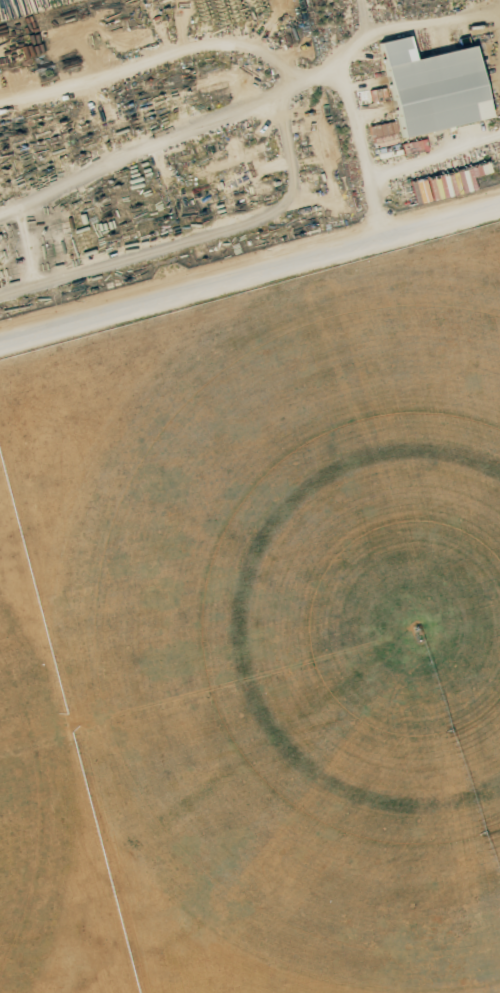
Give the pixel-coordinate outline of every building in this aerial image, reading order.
[(492,117),(478,45),(416,57),(411,35),(383,41),(402,136),(492,117)]
